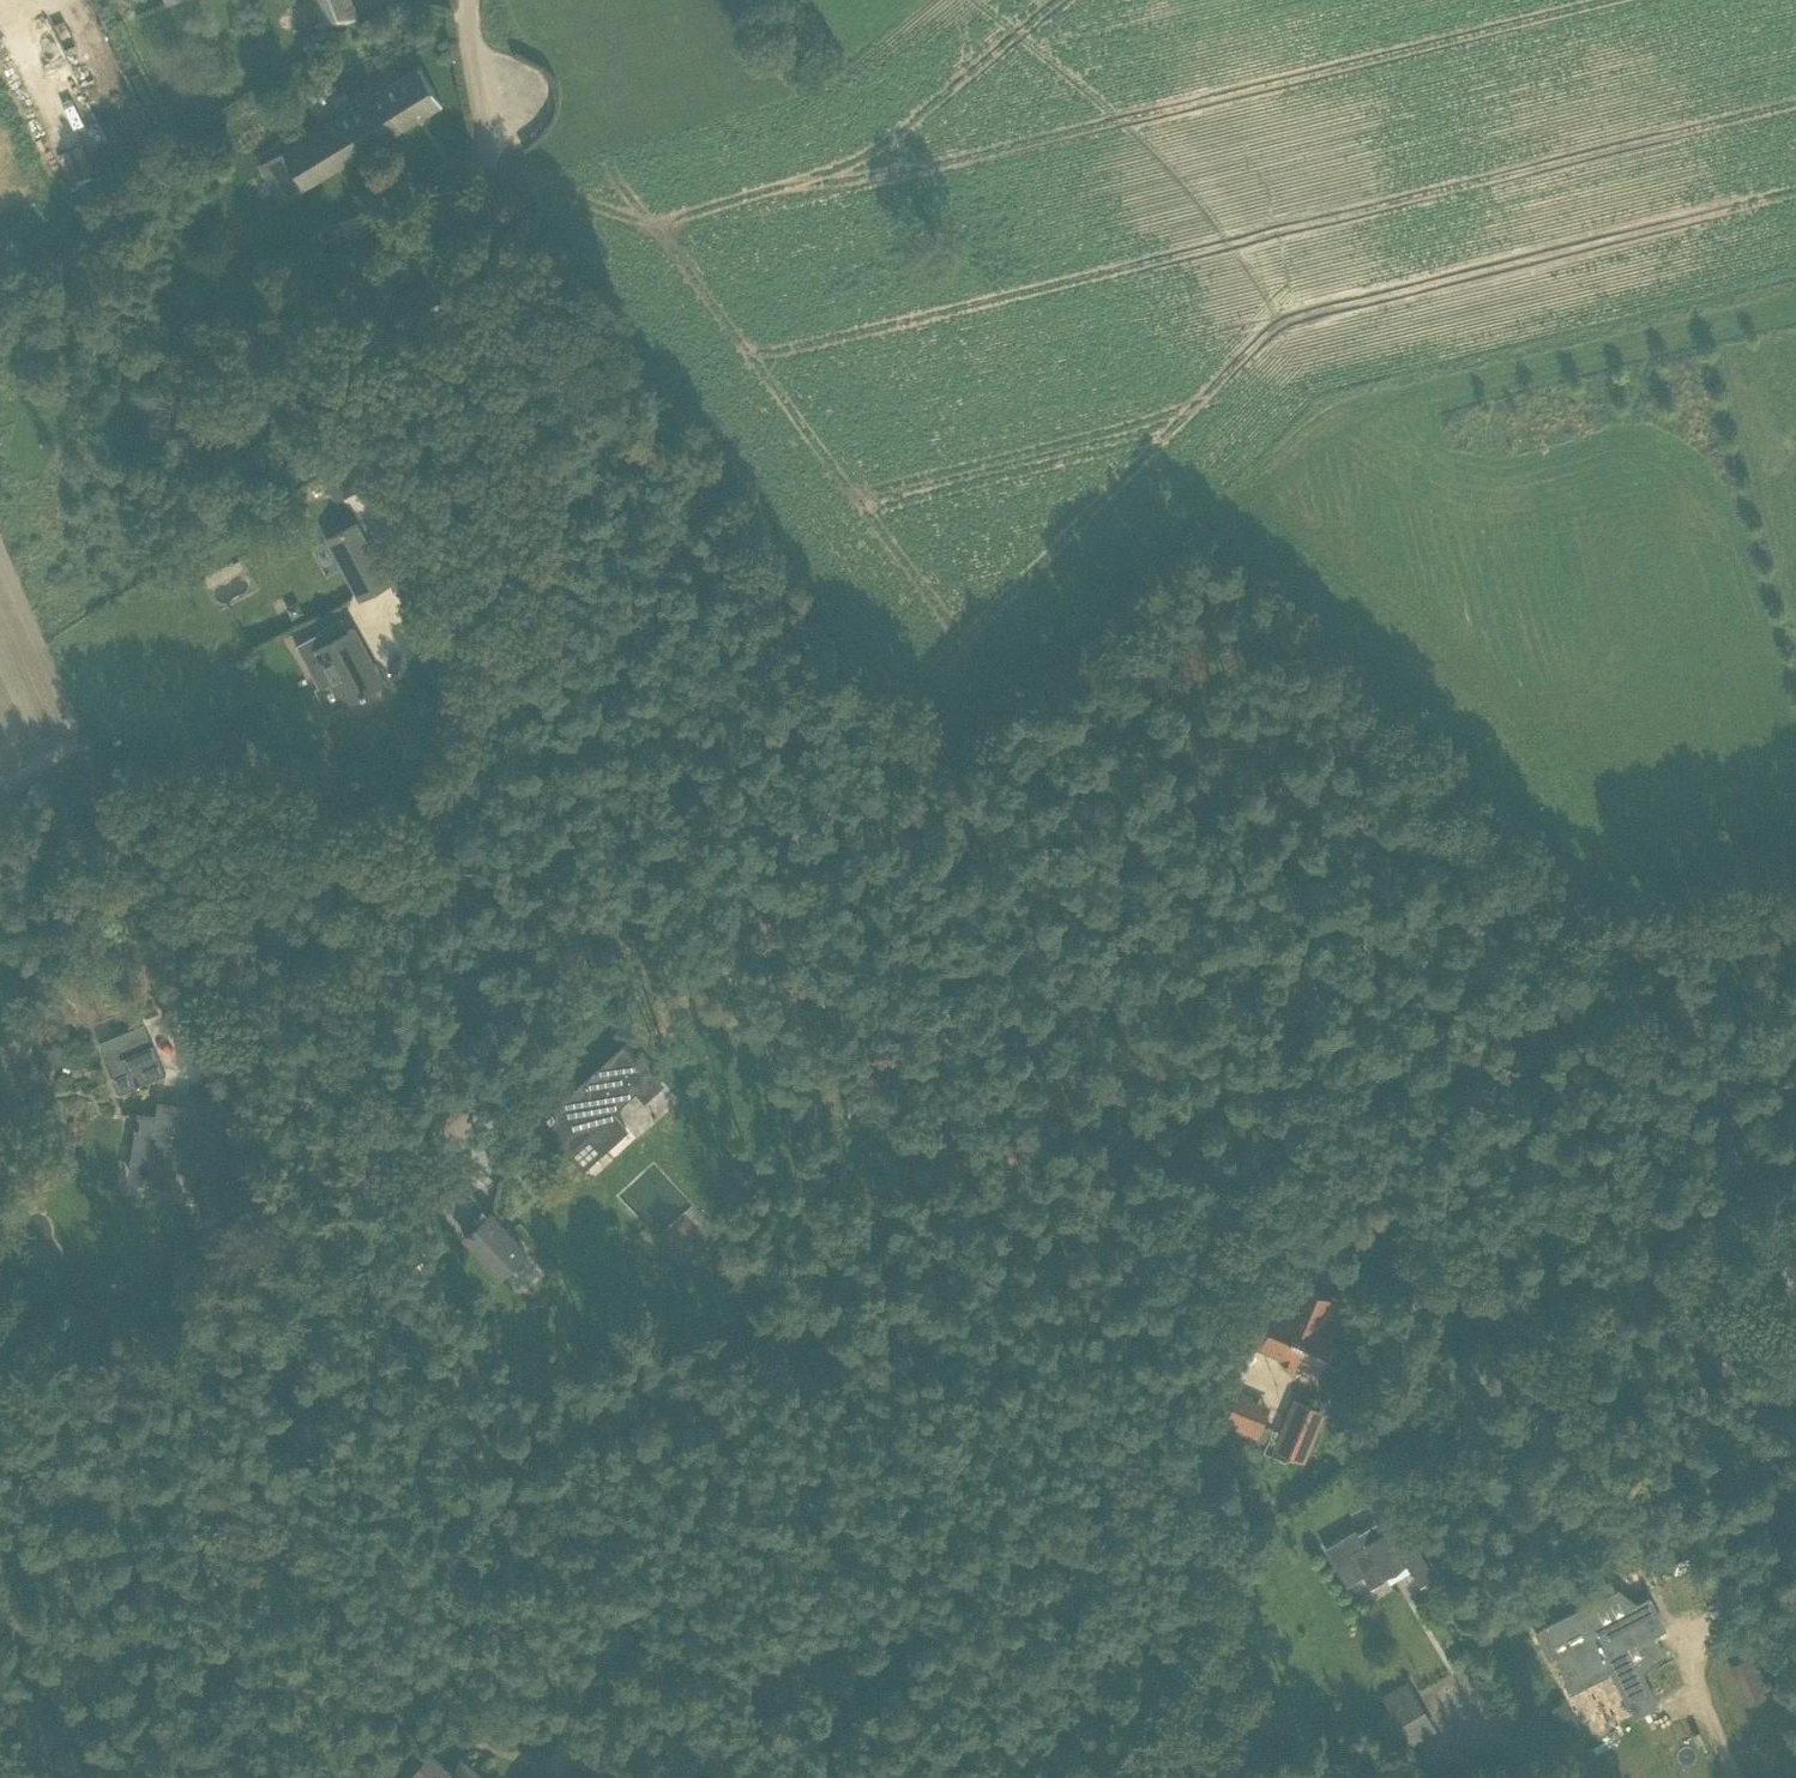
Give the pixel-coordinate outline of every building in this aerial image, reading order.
[(322,27),(322,28),(323,27),(357,15),(351,0),(312,0),(322,27)] [(343,114),(259,165),(270,183),(281,202),(421,115),(442,103),(419,66),(386,85),(343,114)] [(356,523),(328,537),(360,597),(387,583),(356,523)] [(318,625),(293,639),(319,686),(330,680),(337,676),(350,699),(360,693),(381,682),(351,627),(336,635),(330,638),(326,640),(318,625)] [(110,1078),(117,1093),(164,1073),(151,1043),(148,1033),(126,1042),(122,1032),(98,1041),(113,1076),(110,1078)] [(625,1043),(541,1120),(557,1137),(570,1151),(588,1134),(603,1151),(627,1129),(611,1113),(637,1089),(645,1099),(662,1083),(653,1074),(641,1061),(625,1043)] [(222,1102),(212,1100),(182,1097),(181,1103),(156,1099),(154,1113),(136,1110),(126,1175),(171,1180),(173,1162),(214,1167),(222,1102)] [(525,1250),(488,1210),(462,1234),(499,1274),(525,1250)] [(1289,1311),(1278,1306),(1261,1345),(1315,1368),(1320,1356),(1327,1359),(1334,1344),(1326,1340),(1331,1329),(1320,1324),(1328,1306),(1296,1293),(1289,1311)] [(1342,1359),(1338,1368),(1347,1372),(1351,1363),(1342,1359)] [(1272,1448),(1305,1462),(1325,1410),(1293,1397),(1272,1448)] [(1262,1422),(1257,1435),(1268,1440),(1273,1427),(1262,1422)] [(1323,1547),(1345,1584),(1361,1575),(1376,1566),(1381,1575),(1405,1560),(1420,1585),(1434,1576),(1387,1499),(1372,1508),(1379,1519),(1356,1533),(1354,1529),(1323,1547)] [(1592,1602),(1540,1628),(1554,1657),(1556,1656),(1565,1675),(1563,1676),(1570,1689),(1611,1669),(1634,1714),(1656,1703),(1641,1672),(1628,1645),(1652,1633),(1665,1627),(1650,1597),(1638,1603),(1602,1621),(1592,1602)] [(1381,1696),(1406,1737),(1431,1722),(1406,1681),(1381,1696)] [(1551,1706),(1556,1717),(1570,1710),(1564,1700),(1551,1706)] [(460,1758),(450,1770),(426,1750),(404,1777),(484,1777),(460,1758)] [(1753,1776),(1753,1777),(1780,1777),(1775,1767),(1753,1776)]
